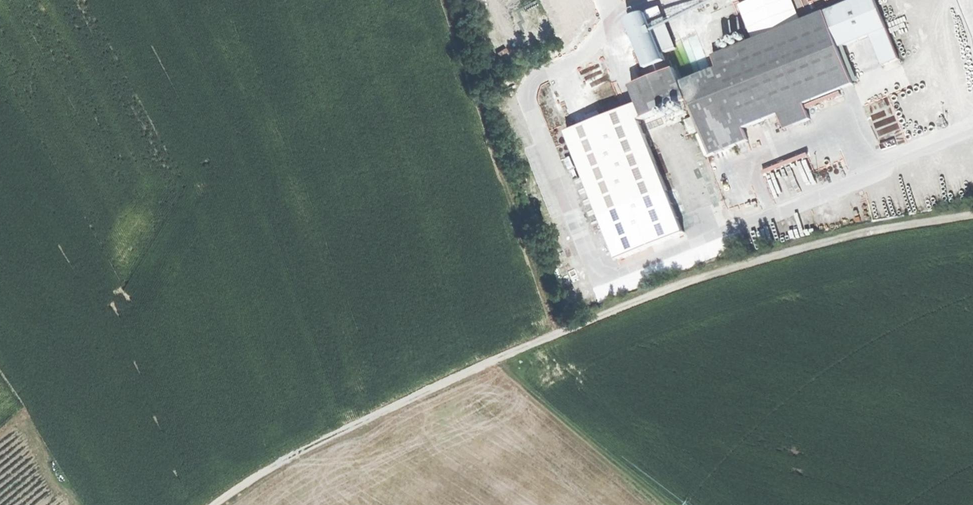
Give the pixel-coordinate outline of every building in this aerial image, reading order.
[(825,13),(840,49),(871,37),(883,67),(900,61),(876,0),(859,0),(825,13)] [(689,103),(710,157),(748,142),(743,130),(779,116),(785,131),(810,121),(804,105),(854,86),(840,49),(825,13),(713,57),(718,69),(682,84),(689,103)] [(646,120),(689,103),(682,84),(676,71),(633,88),(640,105),(646,120)] [(590,125),(567,133),(601,218),(668,192),(640,122),(646,120),(640,105),(601,120),(590,125)] [(587,118),(590,125),(601,120),(599,113),(587,118)] [(684,234),(668,192),(601,218),(618,260),(684,234)]
